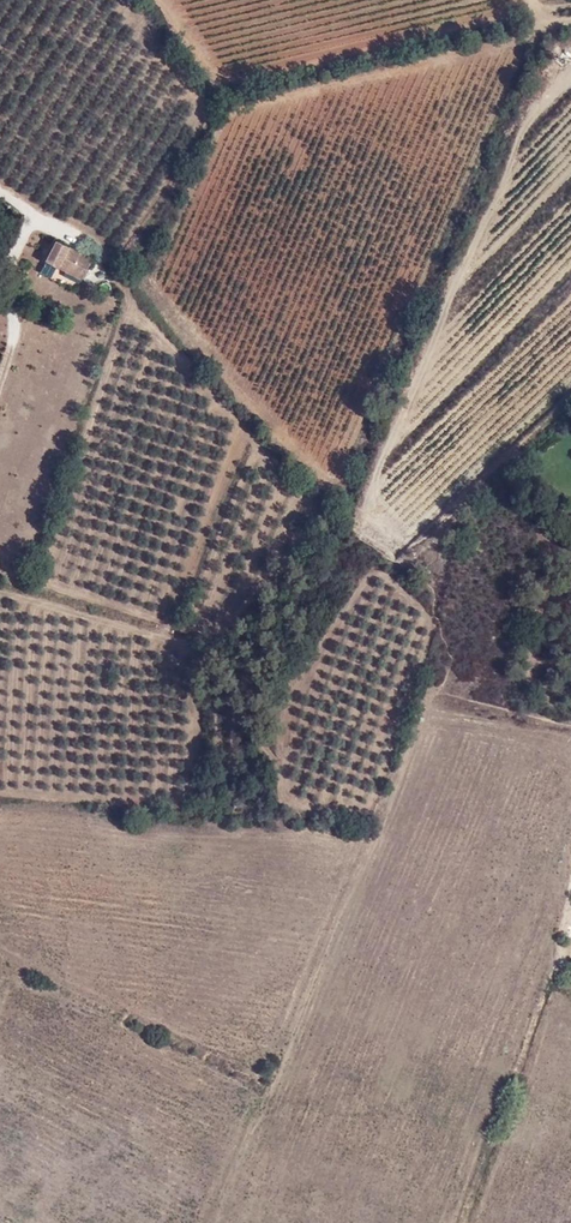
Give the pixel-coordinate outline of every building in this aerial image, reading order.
[(82,280),(92,259),(56,241),(46,262),(82,280)]
